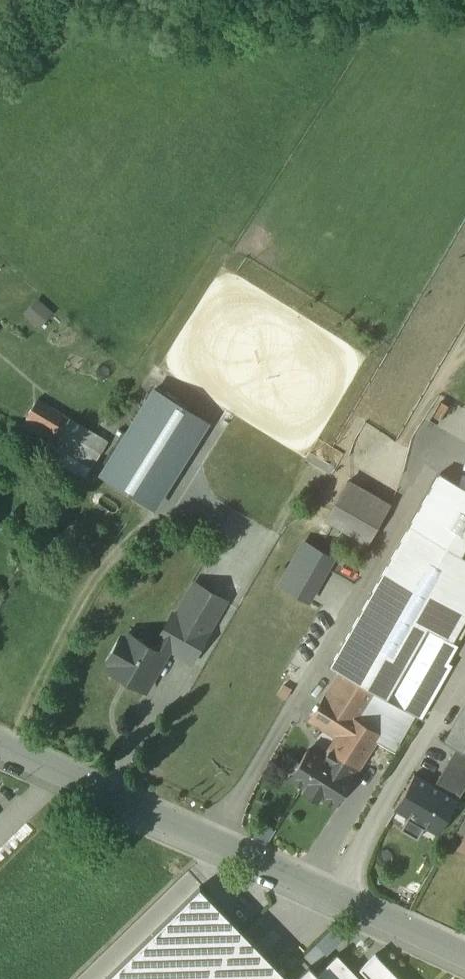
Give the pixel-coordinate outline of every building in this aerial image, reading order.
[(153,387),(99,473),(153,507),(207,420),(153,387)] [(94,434),(64,416),(38,400),(27,418),(28,418),(23,426),(92,468),(108,443),(94,434)] [(440,474),(411,526),(461,555),(464,548),(464,488),(440,474)] [(390,505),(348,481),(326,520),(368,544),(390,505)] [(331,666),(341,672),(386,698),(427,628),(453,642),(464,620),(464,557),(461,555),(411,526),(331,666)] [(303,539),(278,584),(308,601),(334,556),(303,539)] [(197,585),(179,617),(206,632),(224,600),(197,585)] [(179,617),(173,614),(158,641),(160,643),(156,650),(164,654),(168,648),(192,661),(208,633),(206,632),(179,617)] [(427,628),(386,698),(412,713),(421,718),(452,664),(448,662),(458,645),(453,642),(427,628)] [(156,650),(130,635),(127,641),(121,638),(108,660),(114,663),(110,670),(145,689),(165,655),(164,654),(156,650)] [(386,698),(341,672),(310,721),(337,738),(329,750),(358,768),(379,735),(394,744),(412,713),(386,698)] [(446,742),(456,747),(464,753),(464,709),(446,742)] [(456,747),(444,766),(464,780),(464,753),(456,747)] [(324,757),(320,754),(317,759),(306,752),(289,778),(304,788),(302,791),(318,801),(320,797),(335,807),(354,776),(352,774),(356,768),(357,768),(358,768),(329,750),(324,757)] [(424,795),(409,785),(389,816),(429,842),(449,812),(464,787),(464,780),(444,766),(424,795)] [(210,895),(125,978),(293,978),(210,895)] [(119,964),(124,970),(153,943),(147,937),(119,964)] [(309,965),(293,978),(323,978),(309,965)] [(392,971),(384,978),(400,978),(392,971)]
